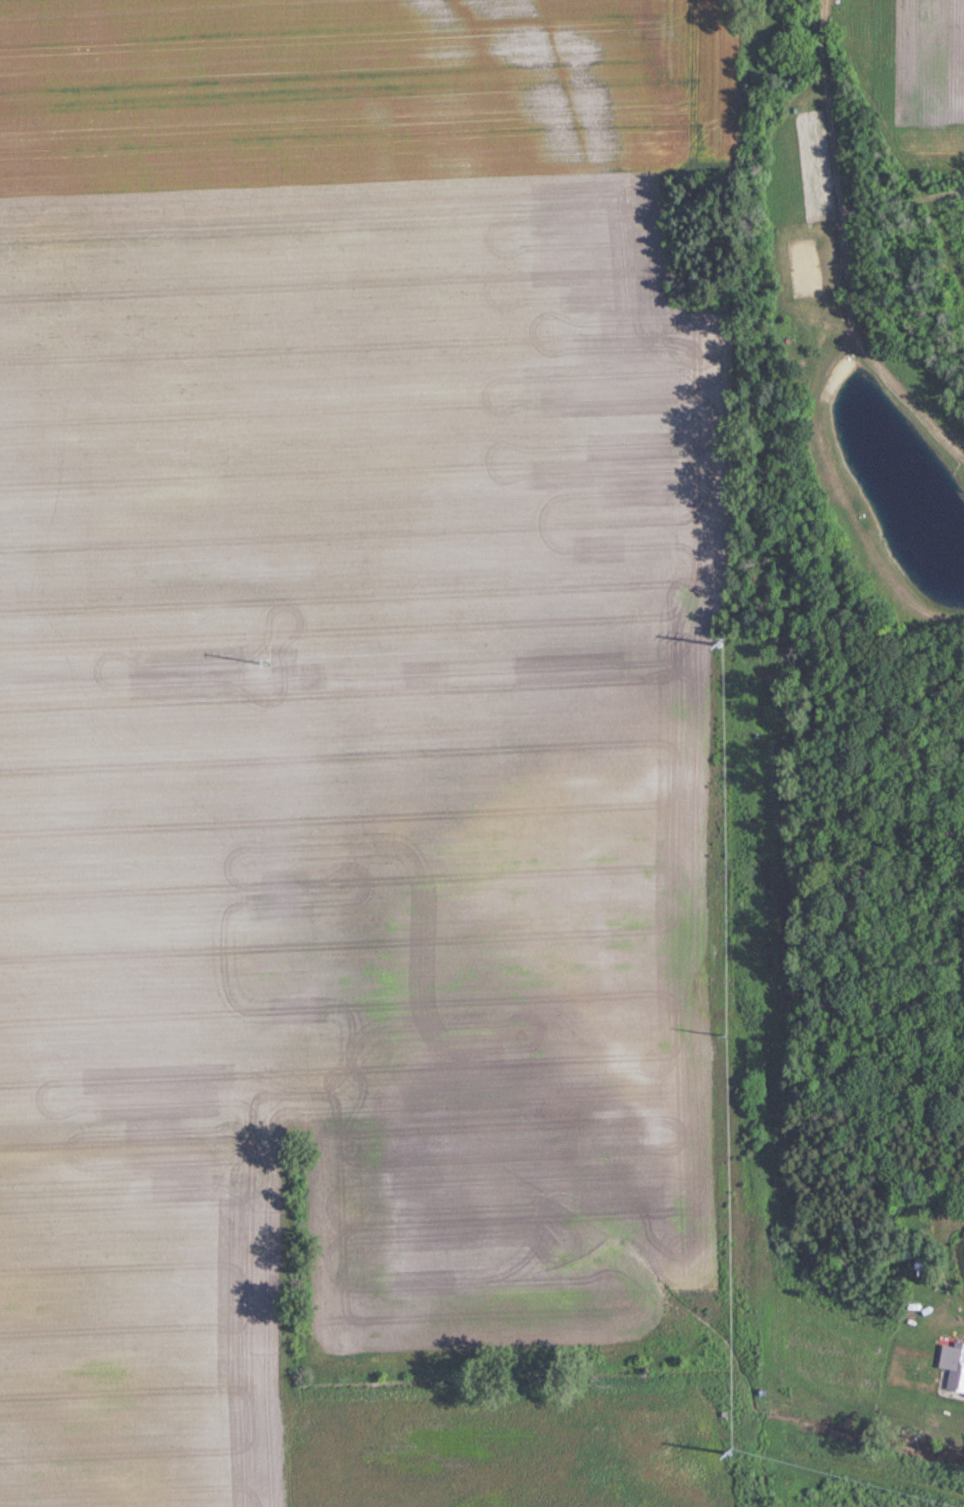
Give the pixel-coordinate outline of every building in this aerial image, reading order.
[(949,1342),(949,1347),(940,1345),(936,1368),(946,1370),(942,1389),(963,1393),(963,1389),(963,1345),(949,1342)]
